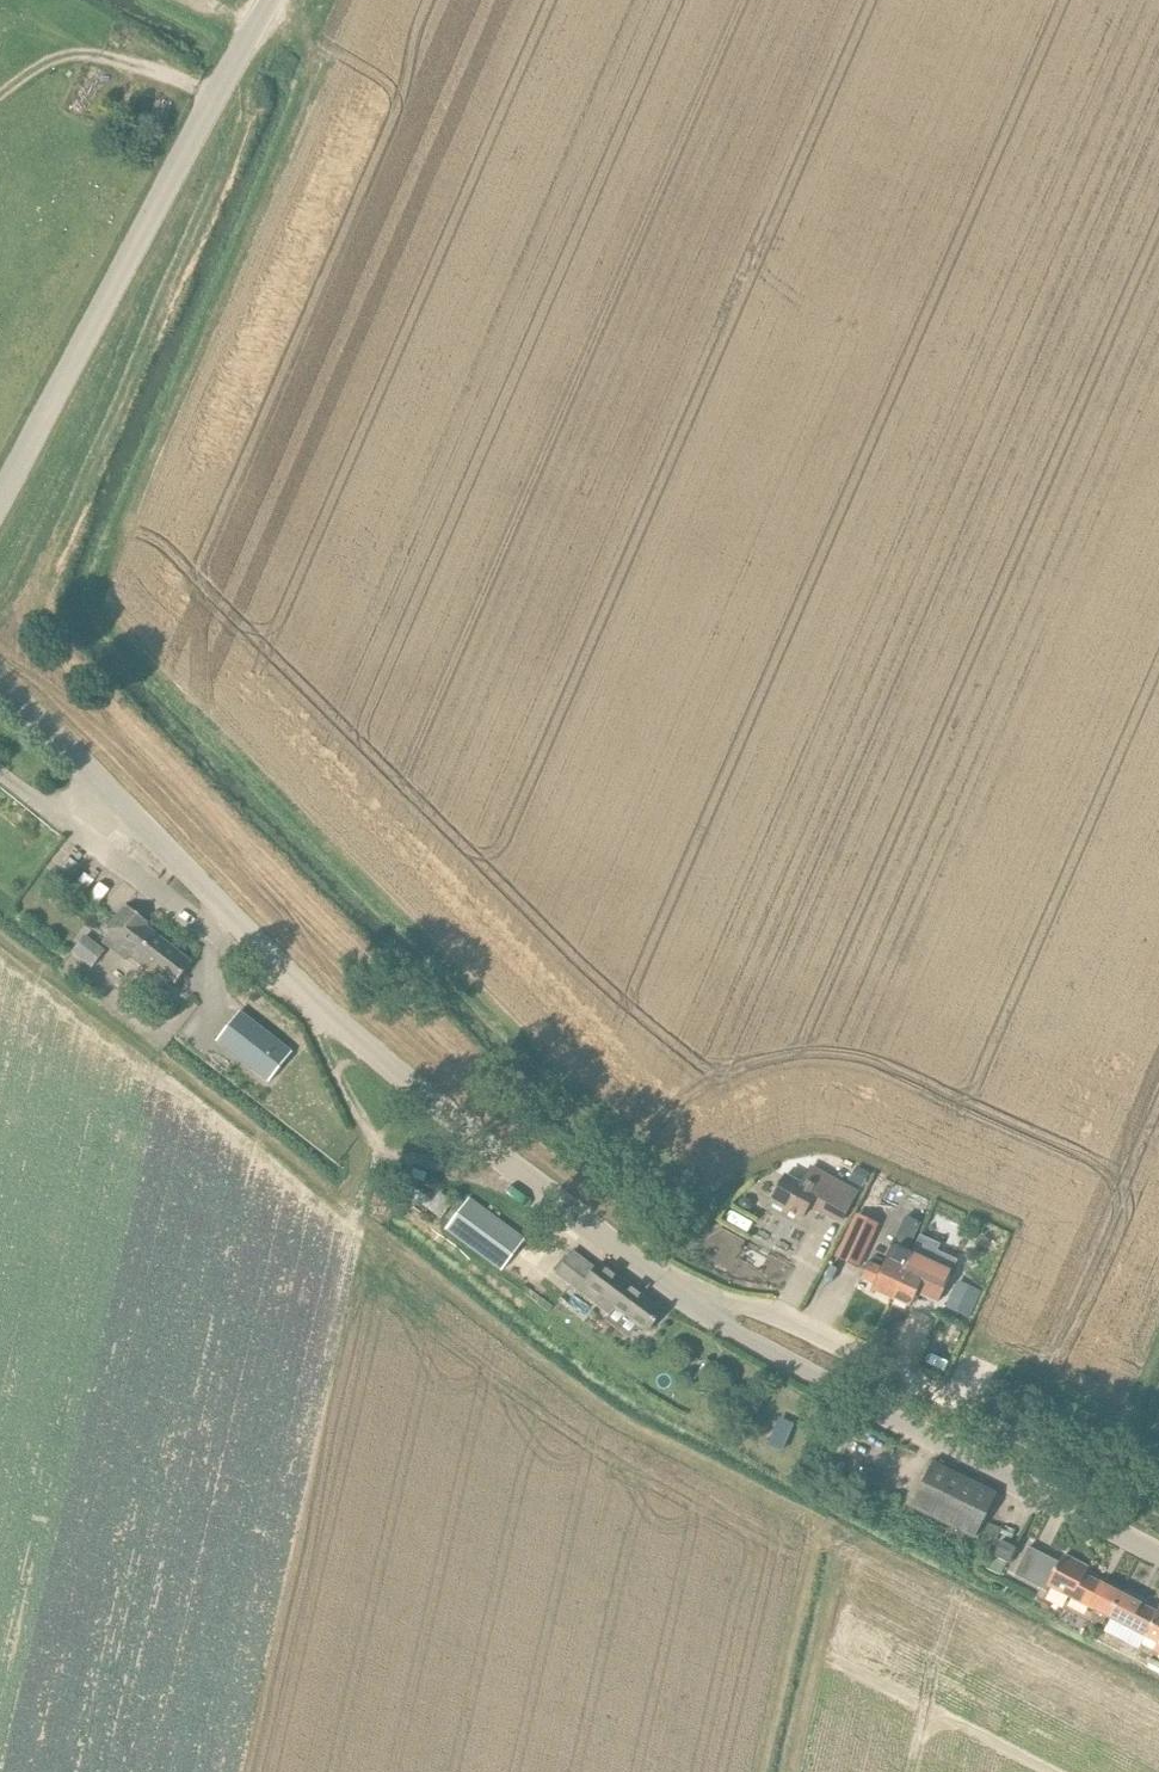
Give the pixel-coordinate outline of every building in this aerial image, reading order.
[(125,905),(103,934),(153,973),(156,968),(175,983),(192,960),(145,924),(148,922),(125,905)] [(85,935),(71,952),(83,962),(97,944),(85,935)] [(239,1011),(215,1042),(267,1083),(291,1052),(239,1011)] [(784,1174),(769,1201),(800,1218),(808,1203),(839,1220),(856,1190),(811,1165),(800,1183),(784,1174)] [(855,1166),(847,1180),(861,1187),(869,1174),(855,1166)] [(468,1197),(444,1229),(500,1270),(524,1238),(468,1197)] [(740,1198),(736,1203),(737,1209),(741,1212),(747,1212),(751,1207),(750,1202),(746,1198),(740,1198)] [(936,1208),(929,1224),(949,1233),(956,1217),(936,1208)] [(853,1220),(836,1255),(858,1265),(875,1231),(853,1220)] [(871,1288),(892,1298),(913,1252),(893,1242),(881,1267),(868,1261),(861,1276),(873,1282),(871,1288)] [(556,1271),(608,1310),(614,1302),(647,1328),(661,1309),(599,1262),(595,1268),(572,1250),(556,1271)] [(913,1252),(892,1298),(908,1306),(916,1290),(937,1300),(951,1271),(953,1266),(944,1262),(942,1266),(913,1252)] [(956,1280),(944,1307),(968,1318),(981,1291),(956,1280)] [(777,1417),(765,1446),(781,1452),(793,1423),(777,1417)] [(910,1506),(975,1537),(996,1495),(931,1463),(910,1506)] [(1001,1540),(993,1555),(1008,1563),(1016,1549),(1001,1540)] [(1047,1585),(1065,1595),(1106,1617),(1119,1593),(1083,1575),(1086,1567),(1063,1555),(1059,1563),(1028,1546),(1013,1574),(1044,1590),(1047,1585)] [(1145,1637),(1156,1643),(1152,1650),(1158,1653),(1158,1604),(1154,1612),(1119,1593),(1106,1617),(1145,1637)]
